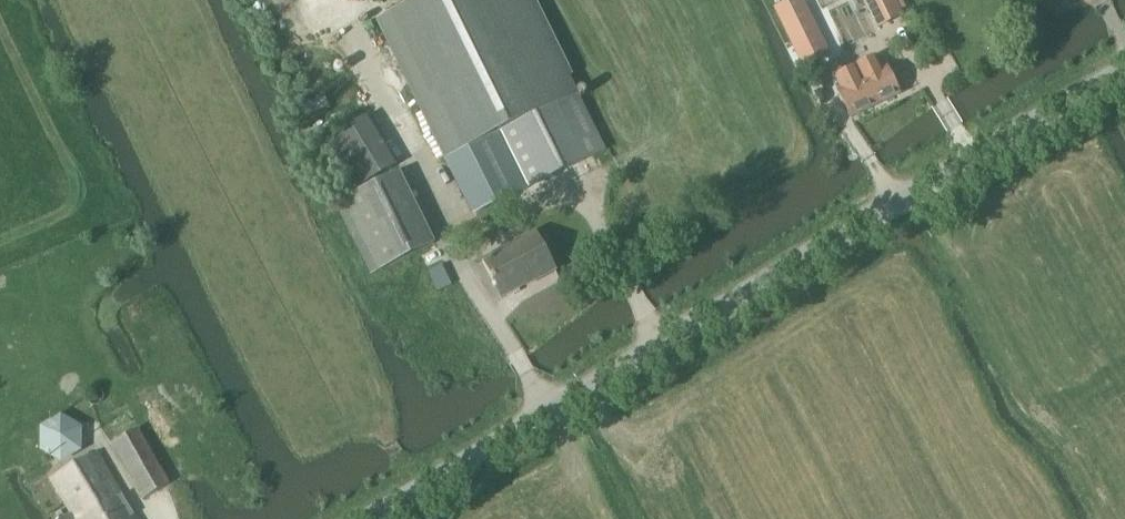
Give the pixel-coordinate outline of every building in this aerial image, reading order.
[(379,23),(474,212),(602,151),(526,0),(423,0),(379,23)] [(817,30),(802,0),(791,0),(772,9),(789,44),(802,72),(830,59),(817,30)] [(902,17),(893,0),(862,0),(876,29),(902,17)] [(899,95),(885,68),(881,70),(876,58),(855,68),(875,107),(899,95)] [(850,119),(875,107),(855,68),(835,78),(841,90),(837,92),(850,119)] [(318,146),(348,195),(394,167),(364,118),(318,146)] [(338,203),(373,274),(433,244),(398,174),(338,203)] [(501,297),(552,270),(533,235),(481,263),(491,283),(493,282),(501,297)] [(168,485),(136,430),(111,444),(142,499),(168,485)] [(96,452),(51,479),(71,513),(61,518),(136,518),(96,452)]
